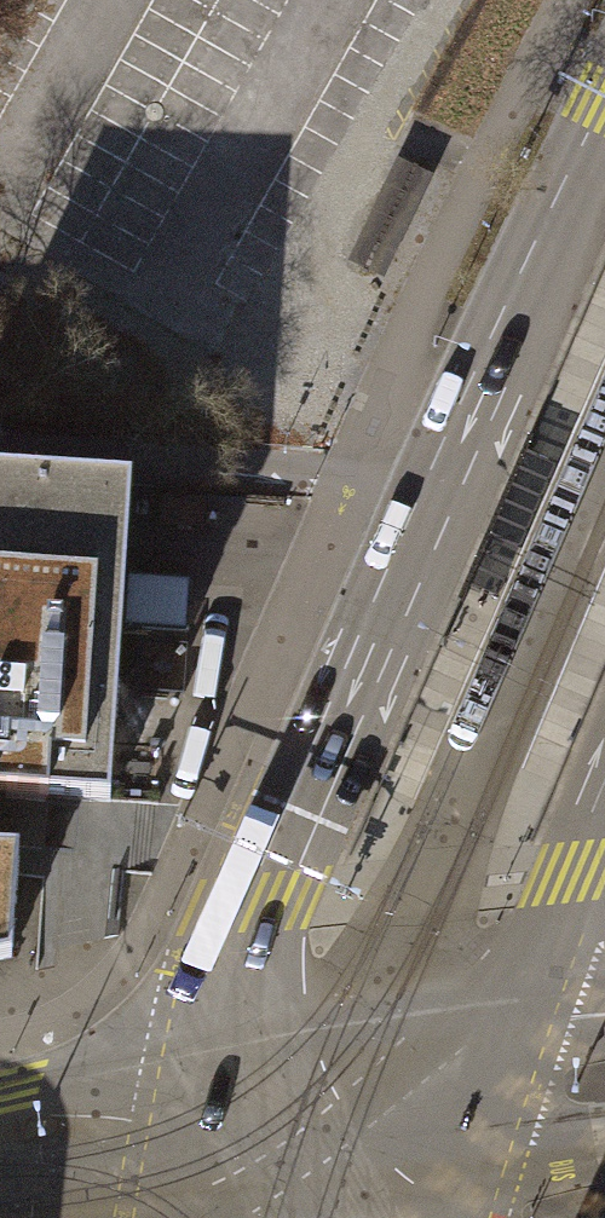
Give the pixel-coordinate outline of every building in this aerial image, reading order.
[(0,93),(0,231),(250,368),(453,0),(51,0),(0,93)] [(45,798),(109,802),(131,484),(0,475),(0,849),(44,852),(47,804),(45,803),(45,798)] [(11,958),(18,852),(0,850),(0,960),(11,958)]
